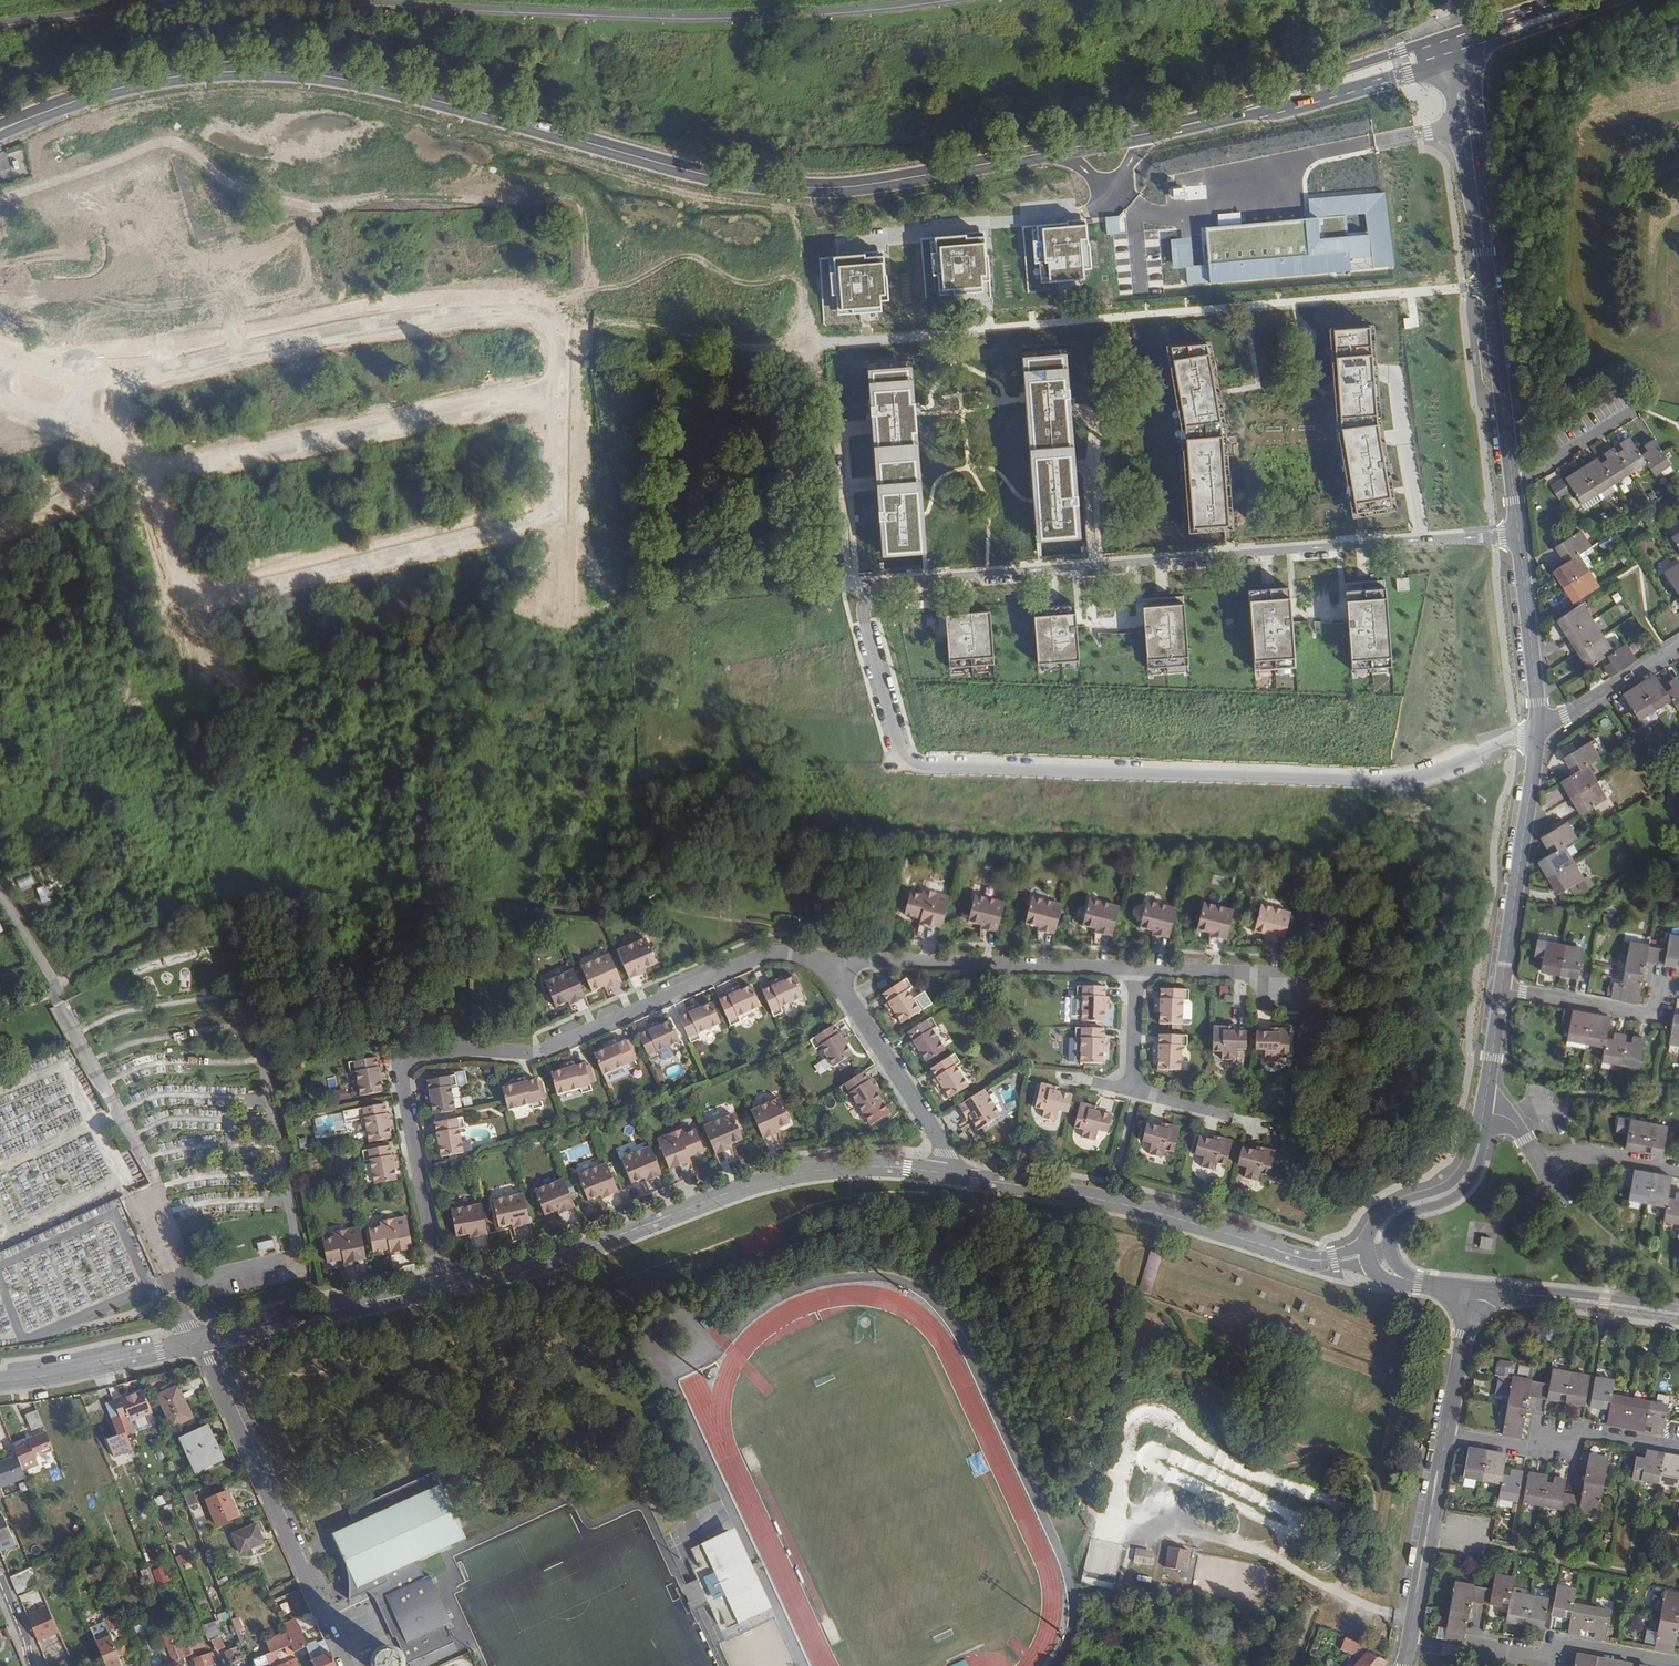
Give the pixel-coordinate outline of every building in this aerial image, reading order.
[(1310,217),(1206,228),(1210,283),(1395,268),(1385,193),(1308,199),(1310,217)] [(1086,220),(1023,227),(1029,292),(1093,286),(1086,220)] [(984,232),(921,239),(926,298),(990,290),(984,232)] [(883,252),(819,258),(823,316),(889,311),(883,252)] [(890,272),(892,283),(900,281),(897,271),(890,272)] [(895,296),(896,302),(919,299),(918,281),(902,283),(904,295),(895,296)] [(1370,329),(1335,331),(1342,430),(1379,425),(1370,329)] [(491,333),(494,345),(509,342),(506,330),(491,333)] [(1207,345),(1170,348),(1188,435),(1224,432),(1207,345)] [(1065,351),(1022,355),(1030,450),(1074,447),(1065,351)] [(382,357),(385,370),(400,366),(397,354),(382,357)] [(912,368),(867,371),(874,448),(918,444),(912,368)] [(272,381),(274,393),(289,390),(287,377),(272,381)] [(164,403),(167,416),(182,413),(179,400),(164,403)] [(1358,512),(1394,505),(1379,425),(1342,430),(1358,512)] [(1231,522),(1224,432),(1188,435),(1195,524),(1231,522)] [(1642,456),(1630,438),(1621,444),(1624,449),(1618,453),(1631,474),(1647,464),(1642,456)] [(16,445),(20,457),(35,452),(31,440),(16,445)] [(1642,456),(1647,464),(1654,475),(1670,464),(1655,440),(1644,446),(1648,453),(1642,456)] [(918,444),(874,448),(883,555),(926,552),(918,444)] [(464,445),(451,448),(454,462),(467,459),(464,445)] [(1074,447),(1030,450),(1037,543),(1082,539),(1079,497),(1077,478),(1074,447)] [(1618,453),(1614,447),(1604,454),(1608,460),(1601,464),(1616,484),(1631,474),(1618,453)] [(423,454),(409,457),(412,471),(426,468),(423,454)] [(1601,464),(1598,458),(1581,469),(1598,495),(1616,484),(1601,464)] [(377,465),(364,467),(367,481),(380,478),(377,465)] [(1581,469),(1566,479),(1574,491),(1583,505),(1598,495),(1581,469)] [(336,473),(322,476),(325,490),(339,487),(336,473)] [(516,473),(503,476),(506,490),(519,487),(516,473)] [(1561,500),(1574,491),(1566,479),(1552,488),(1561,500)] [(290,483),(277,486),(280,499),(293,497),(290,483)] [(475,483),(462,486),(465,500),(479,497),(475,483)] [(839,490),(840,506),(855,505),(854,490),(839,490)] [(249,492),(235,495),(238,508),(252,505),(249,492)] [(430,493),(417,497),(420,510),(434,507),(430,493)] [(390,503),(376,507),(380,521),(393,517),(390,503)] [(344,515),(330,518),(334,532),(347,529),(344,515)] [(1615,523),(1608,528),(1611,533),(1619,529),(1615,523)] [(303,525),(290,528),(293,542),(306,539),(303,525)] [(1591,547),(1581,531),(1555,547),(1561,558),(1569,553),(1572,559),(1591,547)] [(495,549),(497,562),(512,559),(510,546),(495,549)] [(1572,559),(1566,563),(1554,571),(1564,587),(1589,571),(1579,555),(1572,559)] [(1664,572),(1678,595),(1678,563),(1664,572)] [(1564,587),(1574,602),(1599,586),(1589,571),(1564,587)] [(372,580),(375,593),(390,590),(387,577),(372,580)] [(1396,578),(1397,591),(1409,590),(1409,577),(1396,578)] [(1346,589),(1352,675),(1393,672),(1387,586),(1346,589)] [(1289,588),(1247,591),(1255,672),(1295,669),(1289,588)] [(1142,599),(1148,675),(1191,672),(1183,596),(1142,599)] [(1075,605),(1034,608),(1038,668),(1079,667),(1075,605)] [(1593,620),(1583,605),(1558,620),(1567,636),(1593,620)] [(248,610),(250,623),(265,620),(263,607),(248,610)] [(951,675),(994,672),(990,612),(946,615),(951,675)] [(1567,636),(1577,651),(1603,636),(1593,620),(1567,636)] [(1577,651),(1588,668),(1607,657),(1614,652),(1603,636),(1577,651)] [(1604,667),(1611,676),(1636,660),(1626,645),(1614,652),(1607,657),(1611,663),(1604,667)] [(1625,699),(1639,720),(1671,700),(1678,712),(1678,677),(1670,683),(1674,690),(1667,694),(1656,675),(1640,685),(1642,688),(1625,699)] [(1561,782),(1581,815),(1597,805),(1601,811),(1610,806),(1587,766),(1600,759),(1590,742),(1565,757),(1571,768),(1578,765),(1581,770),(1561,782)] [(423,825),(423,832),(438,832),(437,820),(427,820),(427,824),(423,825)] [(1557,851),(1551,854),(1539,861),(1559,894),(1584,879),(1564,846),(1577,839),(1567,822),(1541,838),(1548,849),(1553,845),(1557,851)] [(1548,849),(1551,854),(1557,851),(1553,845),(1548,849)] [(17,878),(20,889),(34,885),(31,874),(17,878)] [(1212,883),(1222,885),(1224,877),(1214,875),(1212,883)] [(939,926),(947,895),(920,889),(919,894),(908,891),(902,913),(919,917),(925,919),(924,922),(939,926)] [(995,927),(1002,901),(972,893),(965,920),(979,923),(995,927)] [(1053,929),(1059,903),(1029,895),(1022,922),(1036,925),(1053,929)] [(1110,931),(1117,904),(1087,897),(1080,923),(1094,927),(1110,931)] [(1167,932),(1174,906),(1144,898),(1137,925),(1151,928),(1167,932)] [(1224,934),(1231,907),(1201,900),(1194,926),(1209,930),(1224,934)] [(1282,935),(1289,909),(1259,901),(1252,928),(1266,931),(1282,935)] [(925,919),(919,917),(917,925),(923,926),(924,922),(925,919)] [(994,931),(995,927),(979,923),(977,927),(994,931)] [(1051,933),(1053,929),(1036,925),(1035,930),(1051,933)] [(1166,937),(1167,932),(1151,928),(1150,933),(1166,937)] [(1223,939),(1224,934),(1209,930),(1208,935),(1223,939)] [(1281,940),(1282,935),(1266,931),(1265,936),(1281,940)] [(1649,947),(1623,942),(1621,952),(1628,954),(1622,984),(1622,989),(1613,987),(1611,998),(1639,1003),(1644,975),(1640,974),(1641,966),(1646,967),(1647,961),(1648,961),(1675,966),(1677,957),(1678,958),(1678,937),(1670,936),(1668,944),(1667,950),(1649,947)] [(645,938),(616,950),(627,975),(643,969),(656,963),(645,938)] [(1559,974),(1579,978),(1584,949),(1546,942),(1537,941),(1535,956),(1543,957),(1541,971),(1559,974)] [(1650,941),(1649,947),(1667,950),(1668,944),(1650,941)] [(592,991),(607,984),(620,978),(609,953),(581,965),(592,991)] [(584,995),(573,969),(545,981),(556,1006),(569,1001),(584,995)] [(643,969),(627,975),(629,980),(645,973),(643,969)] [(772,980),(774,985),(786,980),(784,975),(772,980)] [(774,985),(762,990),(773,1016),(783,1012),(781,1006),(803,997),(794,976),(786,980),(774,985)] [(913,988),(912,987),(906,977),(882,993),(889,1003),(896,1014),(901,1023),(921,1011),(908,991),(913,988)] [(877,983),(880,988),(887,984),(884,980),(877,983)] [(609,988),(607,984),(592,991),(594,995),(609,988)] [(729,990),(731,994),(743,989),(741,985),(729,990)] [(1106,1012),(1106,999),(1107,986),(1078,985),(1077,997),(1083,997),(1082,1021),(1105,1022),(1106,1012)] [(731,994),(719,1000),(730,1025),(740,1021),(738,1016),(760,1006),(751,986),(743,989),(731,994)] [(1154,1000),(1154,1015),(1154,1023),(1177,1023),(1177,1000),(1183,1000),(1183,988),(1155,988),(1154,1000)] [(584,995),(569,1001),(571,1005),(585,998),(584,995)] [(1183,1000),(1177,1000),(1177,1023),(1183,1024),(1186,1021),(1186,1002),(1183,1000)] [(690,1007),(692,1011),(704,1006),(702,1002),(690,1007)] [(692,1011),(679,1017),(691,1042),(700,1038),(698,1033),(720,1023),(712,1003),(704,1006),(692,1011)] [(892,1017),(896,1014),(889,1003),(885,1006),(892,1017)] [(1618,1042),(1619,1035),(1607,1033),(1610,1018),(1564,1009),(1561,1024),(1569,1025),(1567,1040),(1568,1040),(1585,1044),(1605,1047),(1602,1061),(1640,1068),(1645,1039),(1632,1037),(1631,1044),(1625,1043),(1618,1042)] [(1675,1015),(1669,1044),(1678,1046),(1678,1016),(1675,1015)] [(937,1026),(931,1016),(907,1032),(913,1041),(920,1053),(926,1062),(945,1049),(933,1030),(937,1026)] [(650,1029),(639,1034),(650,1060),(660,1056),(657,1050),(680,1041),(671,1020),(663,1024),(650,1029)] [(648,1025),(650,1029),(663,1024),(661,1020),(648,1025)] [(1217,1022),(1217,1025),(1216,1030),(1225,1030),(1225,1028),(1226,1022),(1217,1022)] [(1268,1022),(1268,1029),(1268,1031),(1276,1031),(1277,1026),(1277,1023),(1268,1022)] [(1217,1025),(1207,1025),(1207,1034),(1207,1050),(1217,1050),(1217,1056),(1232,1057),(1232,1047),(1241,1047),(1242,1029),(1225,1028),(1225,1030),(1216,1030),(1217,1025)] [(838,1036),(832,1026),(808,1041),(814,1051),(819,1048),(832,1068),(851,1056),(845,1047),(838,1036)] [(1268,1029),(1249,1029),(1249,1047),(1261,1047),(1260,1057),(1275,1057),(1275,1050),(1284,1051),(1285,1026),(1277,1026),(1276,1031),(1268,1031),(1268,1029)] [(1105,1040),(1105,1028),(1073,1027),(1073,1038),(1081,1038),(1080,1061),(1080,1062),(1104,1063),(1105,1053),(1105,1040)] [(1006,1032),(999,1036),(1003,1043),(1011,1039),(1006,1032)] [(843,1033),(838,1036),(845,1047),(849,1044),(843,1033)] [(1183,1034),(1154,1033),(1154,1046),(1153,1060),(1153,1068),(1176,1069),(1176,1045),(1182,1045),(1183,1034)] [(1080,1061),(1081,1038),(1073,1038),(1068,1038),(1067,1061),(1080,1061)] [(601,1051),(594,1054),(603,1074),(625,1064),(627,1070),(637,1066),(626,1040),(614,1045),(601,1051)] [(599,1046),(601,1051),(614,1045),(612,1040),(599,1046)] [(1585,1044),(1568,1040),(1566,1047),(1584,1050),(1585,1044)] [(917,1055),(920,1053),(913,1041),(909,1044),(917,1055)] [(954,1053),(930,1068),(936,1078),(943,1089),(949,1098),(969,1086),(956,1066),(961,1063),(954,1053)] [(360,1096),(383,1092),(381,1084),(379,1071),(376,1057),(348,1062),(350,1073),(356,1072),(360,1096)] [(558,1065),(560,1070),(572,1066),(571,1061),(558,1065)] [(560,1070),(551,1073),(557,1094),(580,1087),(582,1093),(592,1090),(584,1063),(572,1066),(560,1070)] [(868,1082),(862,1072),(837,1088),(843,1097),(848,1094),(861,1114),(869,1126),(888,1114),(881,1102),(875,1093),(868,1082)] [(432,1107),(434,1114),(455,1110),(451,1087),(457,1085),(455,1075),(427,1080),(429,1093),(432,1107)] [(509,1080),(511,1085),(524,1082),(522,1077),(509,1080)] [(511,1085),(502,1087),(506,1101),(508,1109),(532,1103),(533,1109),(543,1106),(536,1078),(524,1082),(511,1085)] [(943,1089),(936,1078),(933,1080),(940,1092),(943,1089)] [(872,1079),(868,1082),(875,1093),(879,1091),(872,1079)] [(1056,1093),(1057,1091),(1058,1085),(1050,1083),(1049,1086),(1048,1091),(1056,1093)] [(1067,1113),(1072,1095),(1057,1091),(1056,1093),(1048,1091),(1049,1086),(1040,1084),(1034,1107),(1035,1108),(1044,1111),(1042,1117),(1056,1121),(1059,1111),(1067,1113)] [(961,1103),(970,1117),(978,1130),(1002,1115),(985,1088),(961,1103)] [(348,1090),(335,1091),(336,1099),(349,1098),(348,1090)] [(762,1136),(777,1129),(790,1123),(779,1098),(751,1110),(762,1136)] [(961,1103),(957,1106),(966,1119),(970,1117),(961,1103)] [(1089,1103),(1089,1106),(1088,1110),(1096,1113),(1097,1111),(1098,1105),(1089,1103)] [(369,1142),(391,1138),(390,1130),(387,1117),(385,1104),(357,1110),(359,1120),(365,1119),(369,1142)] [(1088,1110),(1089,1106),(1081,1104),(1075,1128),(1083,1130),(1082,1137),(1097,1140),(1099,1131),(1108,1133),(1112,1115),(1097,1111),(1096,1113),(1088,1110)] [(715,1152),(730,1145),(743,1139),(732,1113),(704,1126),(715,1152)] [(1618,1116),(1615,1132),(1626,1134),(1629,1118),(1618,1116)] [(438,1136),(440,1149),(442,1157),(464,1153),(459,1129),(465,1128),(463,1117),(435,1123),(438,1136)] [(1161,1120),(1159,1127),(1158,1128),(1167,1130),(1168,1125),(1169,1122),(1161,1120)] [(1652,1146),(1651,1154),(1663,1156),(1668,1127),(1630,1120),(1625,1149),(1644,1153),(1645,1145),(1652,1146)] [(1158,1128),(1159,1127),(1143,1123),(1139,1141),(1149,1143),(1146,1153),(1160,1156),(1162,1149),(1171,1151),(1177,1126),(1168,1125),(1167,1130),(1158,1128)] [(688,1156),(695,1153),(704,1149),(696,1129),(685,1134),(683,1129),(658,1140),(669,1168),(690,1160),(688,1156)] [(762,1136),(764,1140),(779,1133),(777,1129),(762,1136)] [(1213,1132),(1212,1139),(1211,1140),(1220,1142),(1221,1137),(1222,1134),(1213,1132)] [(1211,1140),(1212,1139),(1196,1135),(1192,1153),(1201,1156),(1199,1165),(1213,1168),(1214,1161),(1223,1163),(1229,1139),(1221,1137),(1220,1142),(1211,1140)] [(1257,1142),(1255,1149),(1254,1150),(1263,1152),(1265,1147),(1266,1144),(1257,1142)] [(632,1183),(646,1177),(661,1171),(651,1145),(621,1157),(632,1183)] [(715,1152),(716,1156),(732,1149),(730,1145),(715,1152)] [(1255,1149),(1238,1145),(1234,1163),(1244,1165),(1242,1175),(1256,1178),(1258,1171),(1267,1173),(1273,1148),(1265,1147),(1263,1152),(1254,1150),(1255,1149)] [(374,1184),(397,1180),(395,1172),(393,1158),(390,1146),(362,1151),(364,1161),(370,1160),(374,1184)] [(698,1161),(695,1153),(688,1156),(690,1160),(692,1164),(698,1161)] [(588,1200),(602,1195),(617,1189),(606,1163),(578,1174),(588,1200)] [(1673,1190),(1670,1189),(1672,1177),(1626,1169),(1623,1186),(1632,1187),(1631,1191),(1630,1200),(1667,1206),(1664,1220),(1678,1223),(1678,1194),(1677,1193),(1673,1193),(1673,1190)] [(647,1181),(662,1175),(661,1171),(646,1177),(647,1181)] [(545,1215),(559,1210),(573,1204),(563,1178),(535,1190),(545,1215)] [(603,1198),(618,1193),(617,1189),(602,1195),(603,1198)] [(499,1228),(514,1224),(529,1220),(523,1194),(493,1201),(499,1228)] [(617,1197),(605,1201),(608,1209),(620,1205),(617,1197)] [(487,1231),(482,1204),(451,1210),(456,1237),(471,1234),(487,1231)] [(560,1214),(575,1208),(573,1204),(559,1210),(560,1214)] [(385,1248),(386,1253),(413,1248),(407,1217),(385,1222),(386,1226),(369,1229),(373,1251),(378,1250),(385,1248)] [(515,1229),(530,1225),(529,1220),(514,1224),(515,1229)] [(339,1264),(366,1259),(360,1228),(339,1232),(340,1236),(323,1239),(327,1261),(331,1260),(338,1259),(339,1264)] [(472,1239),(488,1236),(487,1231),(471,1234),(472,1239)] [(1492,1239),(1481,1237),(1479,1248),(1490,1250),(1492,1239)] [(258,1241),(259,1250),(275,1248),(274,1239),(258,1241)] [(386,1257),(386,1253),(385,1248),(378,1250),(379,1258),(386,1257)] [(1150,1249),(1141,1285),(1152,1288),(1162,1252),(1150,1249)] [(114,1255),(117,1263),(100,1270),(108,1291),(136,1281),(125,1252),(114,1255)] [(340,1268),(339,1264),(338,1259),(331,1260),(333,1269),(340,1268)] [(1513,1377),(1515,1361),(1497,1359),(1495,1375),(1513,1377)] [(1568,1396),(1566,1402),(1585,1405),(1590,1377),(1553,1370),(1550,1385),(1513,1378),(1502,1376),(1498,1395),(1510,1396),(1503,1435),(1522,1439),(1527,1410),(1523,1409),(1524,1402),(1528,1403),(1529,1395),(1560,1401),(1561,1395),(1568,1396)] [(1668,1406),(1657,1404),(1612,1396),(1614,1382),(1595,1378),(1590,1406),(1603,1409),(1604,1403),(1610,1404),(1609,1410),(1607,1425),(1619,1427),(1620,1421),(1627,1422),(1633,1423),(1632,1429),(1644,1431),(1646,1425),(1652,1426),(1651,1432),(1663,1435),(1668,1406)] [(179,1386),(157,1395),(170,1426),(192,1417),(179,1386)] [(124,1397),(113,1401),(114,1403),(120,1419),(128,1416),(130,1422),(152,1413),(143,1391),(128,1397),(125,1398),(124,1397)] [(1658,1394),(1657,1404),(1668,1406),(1670,1396),(1658,1394)] [(120,1419),(114,1403),(106,1406),(118,1438),(108,1442),(114,1458),(133,1451),(132,1450),(120,1419)] [(31,1425),(37,1440),(48,1436),(41,1420),(31,1425)] [(209,1429),(182,1440),(194,1469),(221,1458),(209,1429)] [(17,1458),(28,1483),(43,1477),(40,1470),(58,1463),(51,1445),(17,1458)] [(1507,1456),(1470,1449),(1465,1478),(1502,1485),(1500,1498),(1518,1501),(1523,1474),(1505,1470),(1507,1456)] [(1647,1451),(1641,1480),(1678,1487),(1678,1457),(1647,1451)] [(1547,1485),(1548,1478),(1529,1474),(1524,1502),(1599,1516),(1609,1459),(1584,1454),(1581,1469),(1587,1471),(1582,1497),(1564,1494),(1566,1481),(1555,1479),(1554,1486),(1547,1485)] [(0,1477),(0,1496),(1,1498),(3,1502),(31,1490),(30,1488),(28,1483),(21,1468),(0,1477)] [(380,1599),(378,1603),(394,1638),(396,1637),(408,1664),(454,1643),(446,1626),(451,1623),(429,1576),(424,1579),(416,1561),(466,1538),(435,1471),(354,1509),(359,1522),(354,1524),(344,1529),(333,1534),(345,1561),(355,1583),(348,1587),(348,1600),(369,1589),(373,1588),(380,1599)] [(1555,1479),(1548,1478),(1547,1485),(1554,1486),(1555,1479)] [(72,1480),(66,1483),(72,1496),(78,1493),(72,1480)] [(192,1492),(184,1495),(188,1505),(196,1502),(192,1492)] [(228,1492),(206,1500),(216,1525),(238,1517),(228,1492)] [(157,1506),(166,1503),(163,1495),(154,1499),(157,1506)] [(359,1522),(354,1509),(348,1512),(354,1524),(359,1522)] [(0,1519),(0,1541),(11,1536),(4,1518),(0,1519)] [(250,1548),(262,1543),(263,1543),(255,1524),(232,1534),(240,1552),(250,1548)] [(734,1528),(701,1544),(738,1624),(771,1608),(734,1528)] [(264,1546),(262,1543),(250,1548),(251,1551),(264,1546)] [(738,1624),(701,1544),(690,1549),(728,1629),(738,1624)] [(156,1549),(145,1553),(148,1561),(159,1557),(156,1549)] [(1187,1553),(1169,1549),(1164,1573),(1183,1576),(1187,1553)] [(191,1550),(174,1557),(177,1564),(194,1558),(191,1550)] [(1135,1551),(1133,1564),(1149,1567),(1151,1554),(1135,1551)] [(348,1572),(348,1587),(355,1583),(345,1561),(348,1572)] [(31,1569),(30,1566),(10,1576),(17,1593),(38,1585),(31,1569)] [(158,1586),(169,1581),(163,1566),(151,1571),(158,1586)] [(1549,1600),(1531,1597),(1512,1593),(1514,1579),(1495,1575),(1492,1590),(1456,1583),(1445,1640),(1463,1643),(1471,1601),(1502,1607),(1504,1599),(1510,1600),(1509,1608),(1507,1622),(1544,1629),(1549,1600)] [(1572,1613),(1571,1619),(1568,1633),(1581,1635),(1583,1629),(1596,1631),(1595,1638),(1606,1640),(1611,1612),(1574,1604),(1576,1590),(1557,1587),(1552,1616),(1564,1618),(1566,1611),(1572,1613)] [(369,1589),(378,1603),(380,1599),(373,1588),(369,1589)] [(1532,1592),(1531,1597),(1549,1600),(1550,1595),(1547,1591),(1535,1588),(1532,1592)] [(164,1604),(158,1589),(146,1593),(152,1608),(164,1604)] [(1665,1592),(1665,1594),(1662,1611),(1655,1649),(1674,1653),(1678,1625),(1678,1595),(1665,1592)] [(1665,1594),(1655,1593),(1652,1609),(1662,1611),(1665,1594)] [(204,1594),(199,1595),(205,1609),(209,1608),(204,1594)] [(285,1601),(277,1604),(281,1614),(288,1611),(285,1601)] [(37,1643),(58,1634),(46,1605),(25,1613),(37,1643)] [(1347,1618),(1363,1619),(1363,1611),(1348,1610),(1347,1618)] [(217,1615),(219,1620),(224,1634),(235,1630),(231,1619),(228,1611),(217,1615)] [(103,1619),(106,1625),(108,1630),(119,1625),(115,1617),(107,1620),(106,1618),(103,1619)] [(235,1630),(241,1645),(246,1644),(237,1623),(239,1622),(236,1617),(231,1619),(235,1630)] [(202,1626),(204,1632),(207,1641),(211,1639),(219,1636),(224,1634),(219,1620),(202,1626)] [(286,1632),(291,1645),(295,1652),(306,1646),(295,1620),(283,1625),(286,1632)] [(156,1645),(146,1621),(134,1627),(145,1650),(150,1648),(156,1645)] [(106,1625),(91,1631),(104,1662),(116,1657),(120,1656),(114,1643),(108,1630),(106,1625)] [(1438,1638),(1445,1639),(1446,1628),(1438,1628),(1438,1638)] [(173,1662),(177,1660),(172,1646),(179,1643),(174,1630),(164,1634),(160,1641),(168,1656),(170,1663),(173,1662)] [(219,1636),(225,1647),(229,1645),(231,1649),(238,1647),(241,1645),(235,1630),(224,1634),(219,1636)] [(266,1640),(271,1652),(271,1653),(291,1645),(286,1632),(266,1640)] [(179,1643),(185,1657),(204,1649),(205,1646),(199,1634),(179,1643)] [(219,1636),(211,1639),(217,1650),(225,1647),(219,1636)] [(1387,1661),(1368,1651),(1370,1649),(1345,1638),(1342,1645),(1355,1650),(1355,1649),(1361,1651),(1358,1654),(1361,1658),(1359,1660),(1368,1665),(1383,1665),(1387,1661)] [(114,1643),(120,1656),(128,1652),(122,1640),(114,1643)] [(323,1640),(307,1647),(315,1665),(335,1665),(323,1640)] [(177,1660),(182,1659),(185,1657),(179,1643),(172,1646),(177,1660)] [(156,1645),(150,1648),(157,1665),(165,1665),(162,1658),(156,1645)] [(270,1665),(298,1665),(295,1659),(280,1665),(276,1656),(286,1652),(288,1655),(295,1652),(291,1645),(271,1653),(271,1652),(266,1655),(269,1664),(270,1665)] [(238,1647),(231,1649),(225,1652),(230,1664),(243,1659),(238,1647)] [(216,1664),(213,1653),(195,1659),(197,1665),(211,1665),(212,1665),(216,1664)] [(400,1665),(400,1663),(400,1662),(399,1660),(398,1659),(397,1657),(396,1656),(395,1655),(393,1654),(391,1654),(390,1653),(388,1653),(386,1653),(384,1654),(383,1655),(381,1655),(380,1657),(379,1658),(378,1659),(377,1661),(377,1663),(377,1664),(377,1665),(400,1665)] [(256,1665),(264,1665),(269,1664),(266,1655),(253,1660),(256,1665)] [(1632,1665),(1577,1655),(1575,1665),(1632,1665)] [(69,1656),(57,1661),(59,1665),(71,1660),(69,1656)] [(104,1662),(106,1665),(119,1665),(116,1657),(104,1662)]
